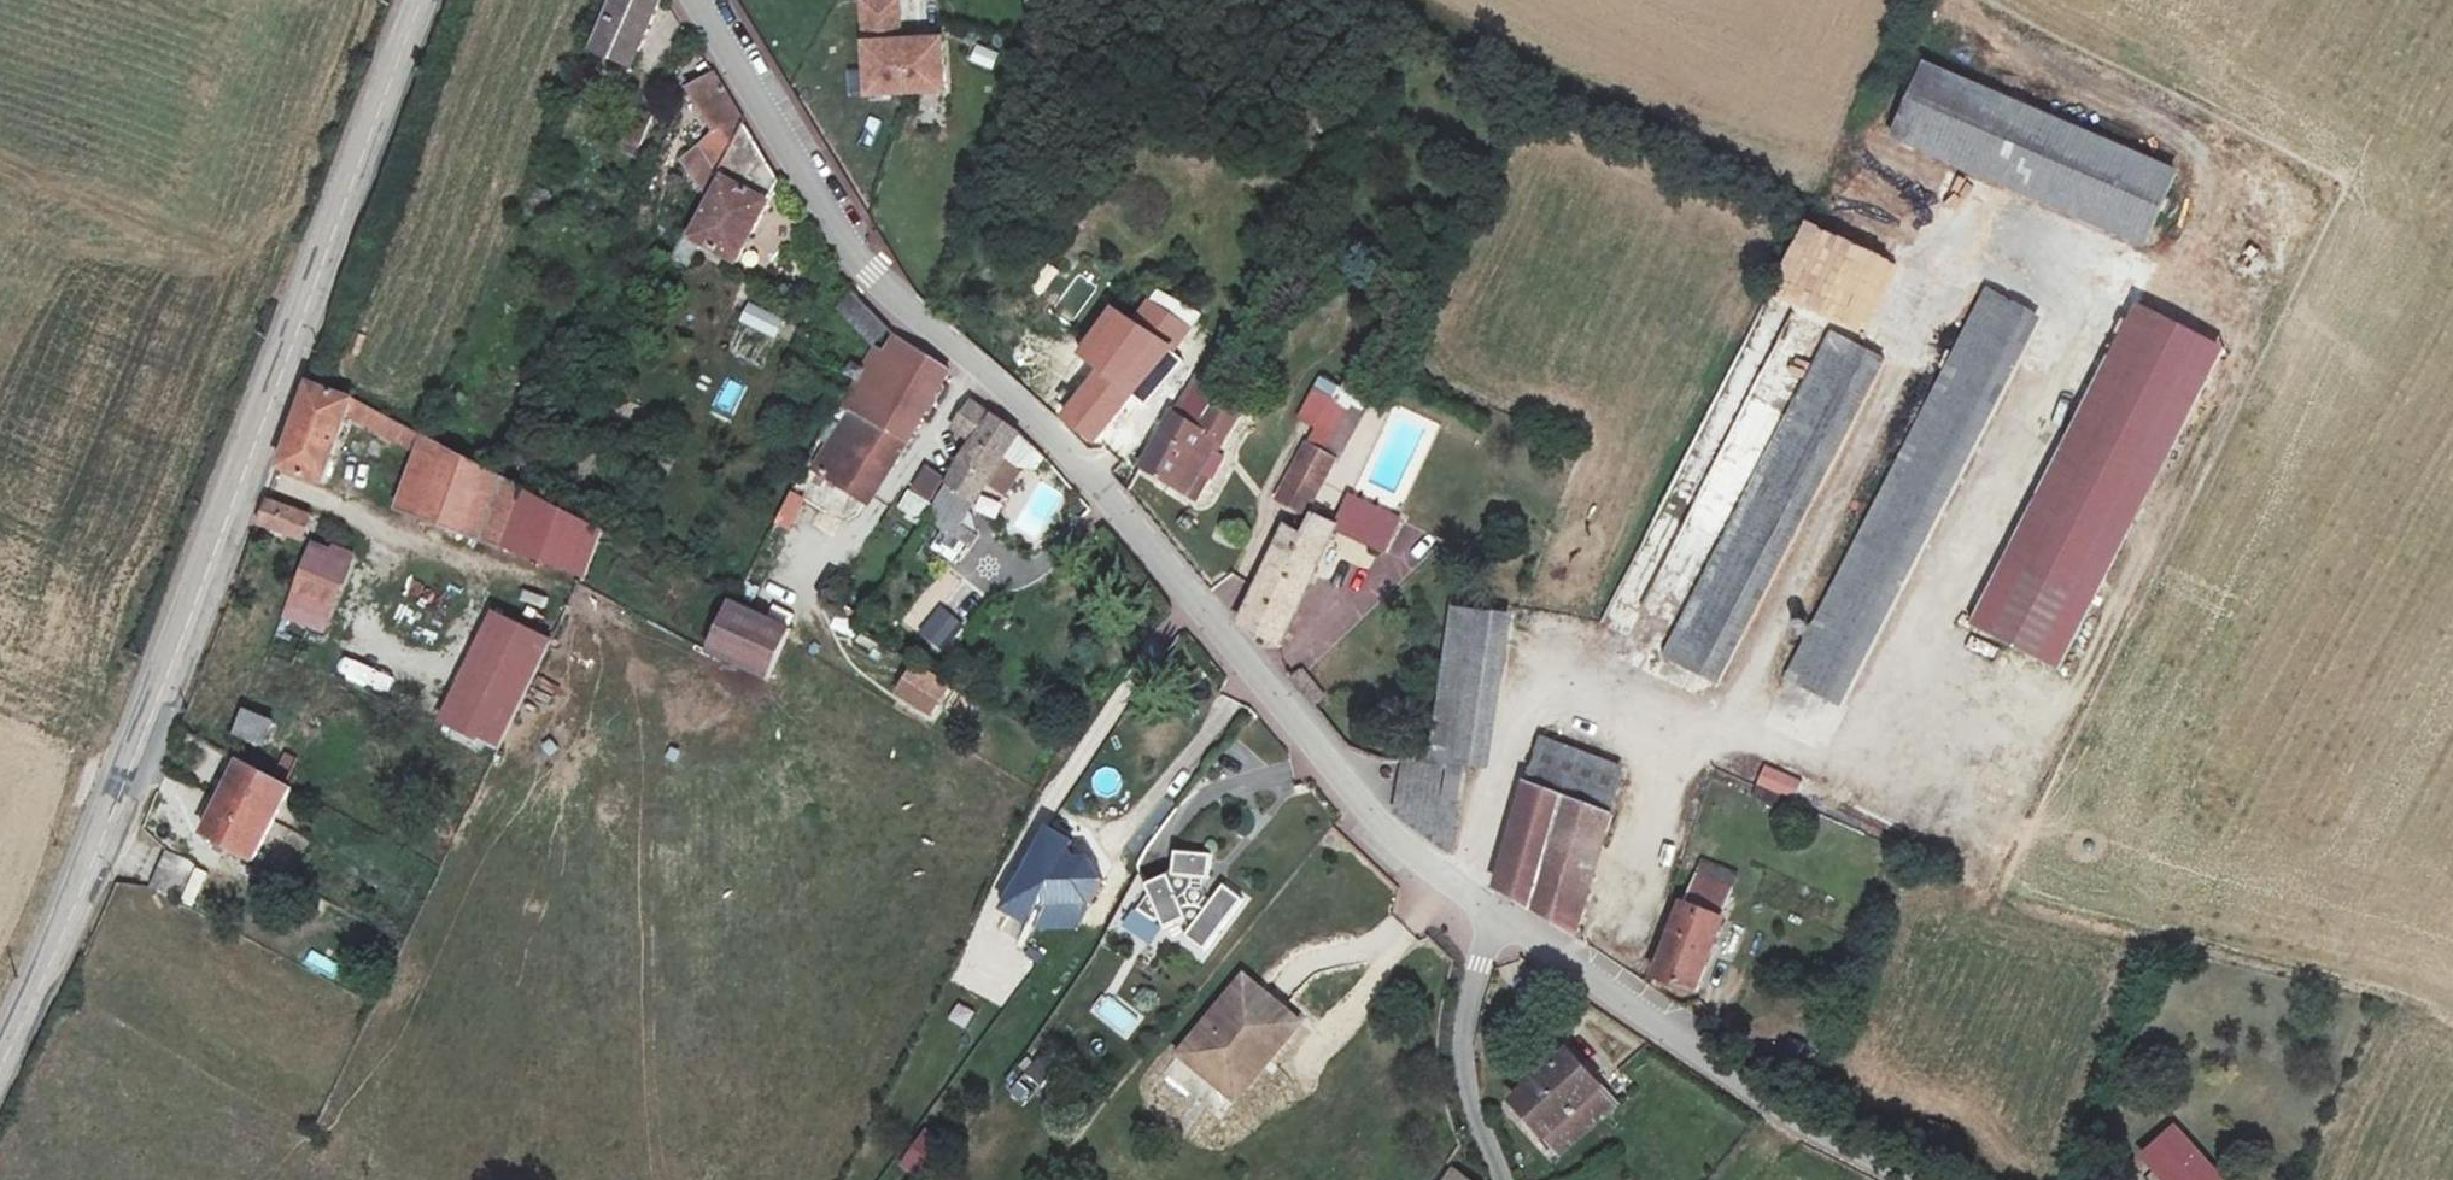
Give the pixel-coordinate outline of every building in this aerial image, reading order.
[(593,51),(629,71),(658,0),(614,0),(593,51)] [(869,96),(945,91),(942,39),(892,43),(891,33),(900,33),(898,0),(863,0),(869,96)] [(969,44),(965,63),(994,69),(997,49),(969,44)] [(748,125),(711,68),(691,83),(718,126),(700,142),(720,175),(748,125)] [(2173,175),(1922,68),(1895,135),(2145,243),(2173,175)] [(635,106),(615,150),(635,159),(655,114),(635,106)] [(737,262),(783,180),(748,125),(720,175),(686,234),(737,262)] [(1806,218),(1764,299),(1812,324),(1854,243),(1806,218)] [(1042,295),(1060,273),(1048,263),(1030,285),(1042,295)] [(2028,309),(1988,289),(1793,676),(1833,696),(2028,309)] [(871,346),(888,329),(852,291),(835,308),(871,346)] [(737,322),(775,338),(783,319),(746,302),(737,322)] [(2157,308),(2027,568),(2113,611),(2244,352),(2157,308)] [(1184,334),(1150,309),(1066,419),(1095,443),(1184,334)] [(2045,317),(2028,309),(1833,696),(1850,705),(2045,317)] [(1833,329),(1673,646),(1669,654),(1709,674),(1873,349),(1833,329)] [(949,377),(897,336),(886,354),(898,365),(881,394),(921,421),(949,377)] [(739,343),(740,361),(762,360),(760,341),(739,343)] [(1890,358),(1873,349),(1709,674),(1726,683),(1890,358)] [(299,375),(269,455),(313,472),(341,407),(410,444),(411,442),(415,432),(368,403),(299,375)] [(921,421),(881,394),(857,378),(842,402),(849,407),(845,416),(903,448),(921,421)] [(731,415),(743,386),(725,379),(713,407),(731,415)] [(1729,435),(1686,522),(1717,537),(1777,414),(1756,404),(1739,440),(1729,435)] [(1212,439),(1221,424),(1224,416),(1204,405),(1189,431),(1211,442),(1212,439)] [(974,440),(962,461),(953,475),(945,490),(975,507),(1018,438),(992,414),(971,407),(958,429),(974,440)] [(868,504),(903,448),(845,416),(814,471),(868,504)] [(1243,437),(1221,424),(1212,439),(1234,452),(1243,437)] [(1366,437),(1351,429),(1321,479),(1337,487),(1366,437)] [(1204,454),(1211,442),(1189,431),(1183,442),(1204,454)] [(391,499),(414,509),(439,444),(415,432),(411,442),(410,444),(391,499)] [(1226,466),(1234,452),(1212,439),(1211,442),(1204,454),(1183,442),(1176,438),(1146,491),(1178,510),(1191,487),(1201,493),(1217,463),(1226,466)] [(595,533),(439,444),(414,509),(575,573),(595,533)] [(1327,506),(1337,487),(1321,479),(1306,471),(1296,488),(1323,504),(1327,506)] [(927,506),(940,483),(926,476),(913,498),(927,506)] [(257,486),(248,509),(293,526),(302,502),(257,486)] [(1188,516),(1201,493),(1191,487),(1178,510),(1188,516)] [(1323,504),(1296,488),(1278,518),(1305,532),(1323,504)] [(975,507),(945,490),(936,504),(932,510),(963,528),(975,507)] [(784,491),(776,528),(794,532),(802,495),(784,491)] [(1399,520),(1350,496),(1336,526),(1384,549),(1399,520)] [(1307,563),(1301,559),(1289,553),(1243,647),(1282,664),(1338,551),(1318,541),(1307,563)] [(286,558),(283,566),(278,577),(321,595),(325,587),(330,574),(286,558)] [(2027,568),(1994,632),(2081,676),(2113,611),(2027,568)] [(1651,579),(1635,572),(1621,604),(1637,611),(1651,579)] [(1209,596),(1230,614),(1249,592),(1227,574),(1209,596)] [(315,611),(321,595),(278,577),(272,593),(315,611)] [(917,631),(942,651),(964,623),(939,603),(917,631)] [(769,679),(788,643),(792,636),(736,609),(714,653),(769,679)] [(1454,670),(1496,675),(1497,612),(1475,609),(1455,634),(1454,670)] [(519,685),(542,640),(482,612),(463,656),(519,685)] [(488,746),(519,685),(463,656),(432,719),(488,746)] [(892,696),(932,717),(950,683),(910,662),(892,696)] [(1311,707),(1324,696),(1301,668),(1288,678),(1311,707)] [(1490,777),(1496,675),(1454,670),(1449,765),(1413,767),(1405,820),(1432,843),(1445,853),(1459,863),(1482,779),(1490,777)] [(240,706),(230,734),(263,747),(274,719),(240,706)] [(1539,748),(1529,781),(1614,809),(1623,775),(1539,748)] [(289,787),(239,759),(201,833),(251,859),(289,787)] [(1793,801),(1802,780),(1764,763),(1755,784),(1793,801)] [(1576,937),(1614,809),(1529,781),(1497,888),(1576,937)] [(1074,841),(1049,827),(1002,911),(1029,926),(1054,888),(1064,904),(1087,904),(1101,882),(1087,855),(1074,855),(1070,848),(1074,841)] [(1214,857),(1174,855),(1171,876),(1145,887),(1150,896),(1137,912),(1156,924),(1159,920),(1163,930),(1185,918),(1192,930),(1185,937),(1204,952),(1245,901),(1229,888),(1216,901),(1205,880),(1211,880),(1214,857)] [(180,897),(192,904),(208,874),(196,867),(180,897)] [(1727,890),(1694,878),(1663,977),(1703,990),(1725,917),(1720,914),(1727,890)] [(1243,976),(1178,1054),(1216,1084),(1250,1043),(1269,1059),(1299,1023),(1243,976)] [(1105,991),(1089,1012),(1126,1041),(1142,1020),(1105,991)] [(1250,1043),(1216,1084),(1235,1100),(1269,1059),(1250,1043)] [(1607,1082),(1573,1050),(1521,1099),(1553,1132),(1607,1082)] [(1023,1106),(1056,1070),(1039,1054),(1006,1091),(1023,1106)] [(1625,1101),(1607,1082),(1553,1132),(1572,1152),(1625,1101)] [(943,1143),(924,1131),(903,1164),(922,1175),(943,1143)] [(2179,1140),(2152,1165),(2165,1179),(2216,1179),(2179,1140)]
